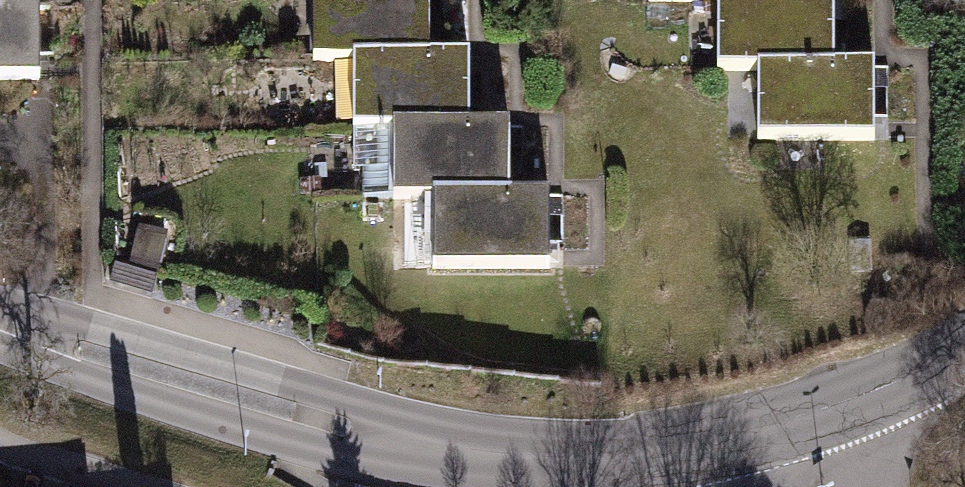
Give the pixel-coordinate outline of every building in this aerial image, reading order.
[(317,59),(354,58),(438,58),(437,0),(316,0),(317,59)] [(725,67),(761,67),(847,67),(846,0),(725,0),(725,67)] [(4,5),(0,5),(0,79),(45,78),(44,5),(4,5)] [(477,58),(438,58),(354,58),(354,128),(397,128),(477,128),(477,58)] [(883,67),(847,67),(761,67),(761,138),(883,138),(883,67)] [(515,128),(477,128),(397,128),(398,198),(434,197),(515,198),(515,128)] [(557,198),(515,198),(434,197),(434,271),(556,272),(556,260),(557,198)]
